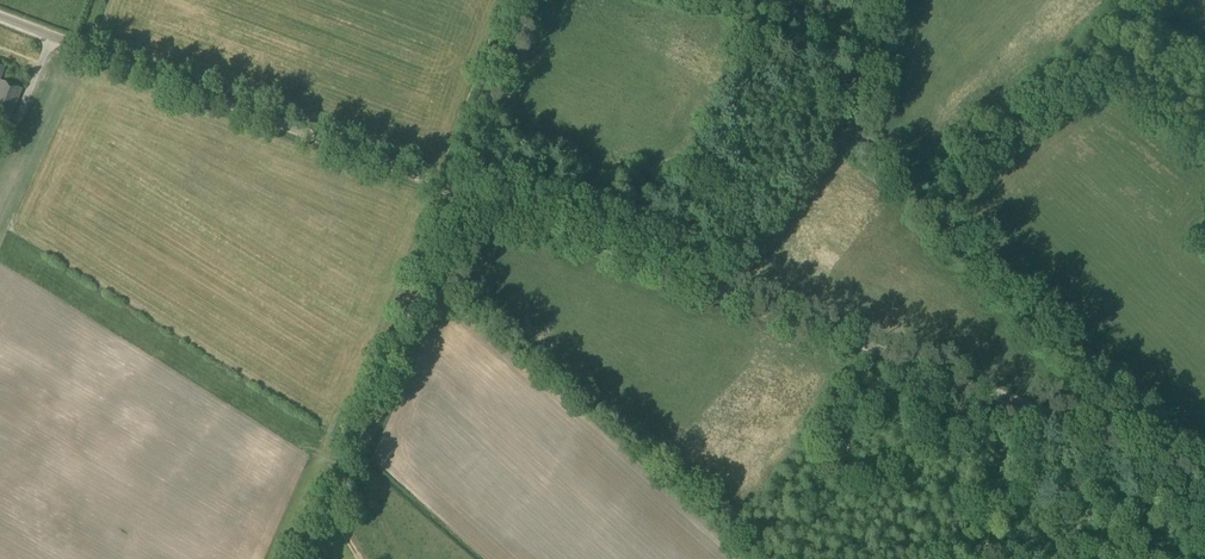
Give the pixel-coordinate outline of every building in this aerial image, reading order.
[(12,115),(22,89),(0,81),(0,110),(12,115)]
